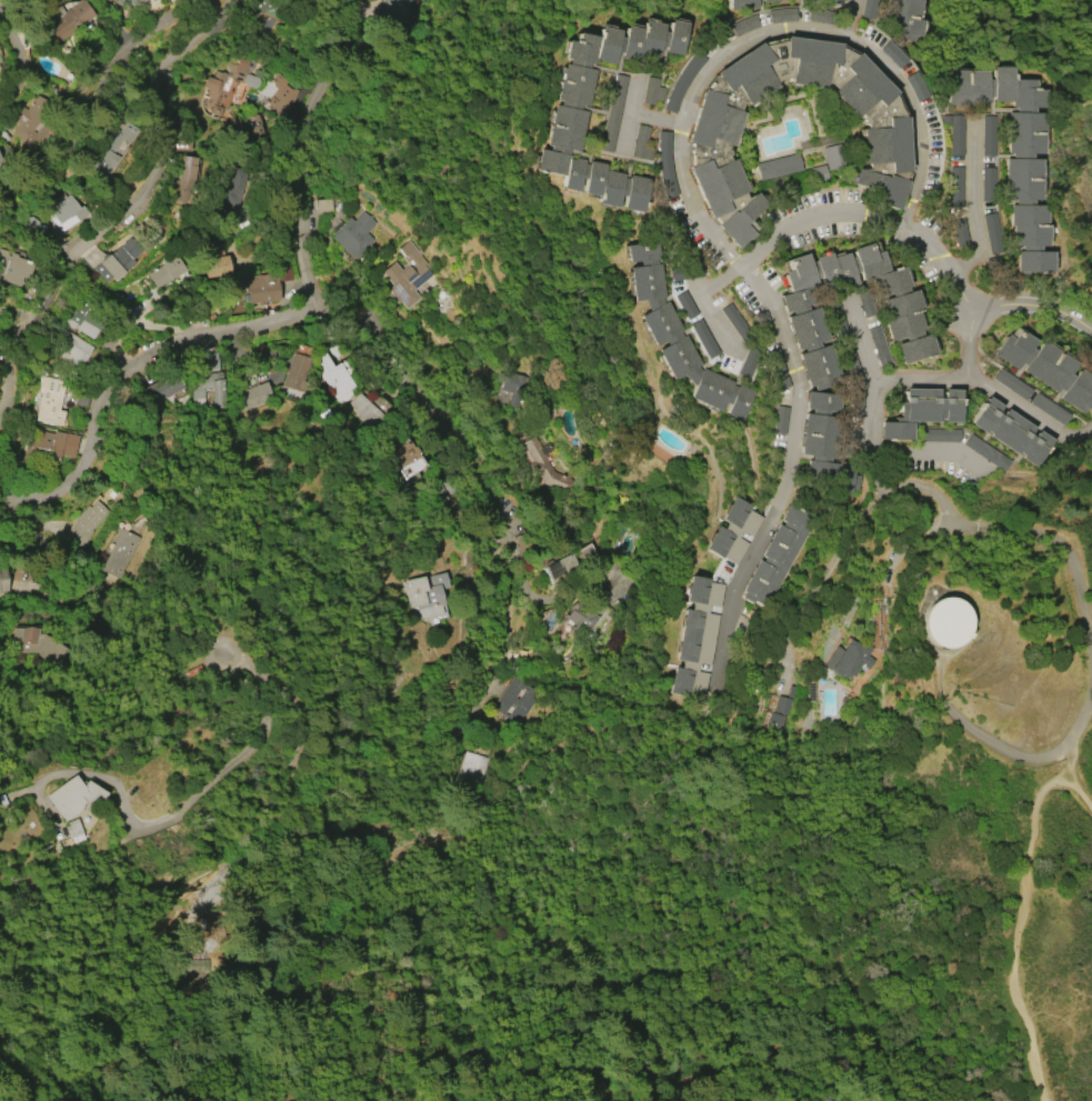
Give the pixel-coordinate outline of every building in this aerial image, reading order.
[(93,17),(80,26),(82,30),(72,37),(71,36),(56,47),(42,27),(51,21),(47,14),(60,6),(64,12),(82,0),(93,17)] [(121,8),(115,0),(146,0),(130,14),(123,7),(121,8)] [(268,17),(266,25),(274,28),(282,6),(265,0),(256,0),(252,11),(268,17)] [(380,28),(390,0),(413,0),(401,34),(380,28)] [(730,10),(728,0),(757,0),(758,7),(730,10)] [(879,0),(864,0),(861,19),(875,21),(879,0)] [(885,14),(888,0),(923,0),(920,20),(925,21),(922,38),(915,37),(914,42),(901,40),(901,34),(890,32),(892,16),(885,14)] [(769,24),(796,21),(795,8),(768,11),(769,24)] [(650,179),(644,212),(623,209),(625,198),(620,197),(618,208),(598,203),(599,197),(582,193),(584,181),(580,180),(578,192),(561,189),(563,177),(533,171),(537,149),(545,151),(547,147),(545,146),(553,104),(559,106),(559,101),(554,101),(559,80),(560,80),(562,63),(567,64),(567,59),(563,59),(568,41),(577,42),(579,33),(599,37),(601,27),(621,31),(620,38),(625,39),(628,26),(643,29),(645,21),(665,24),(664,32),(670,33),(672,20),(690,23),(683,56),(665,52),(667,49),(661,48),(659,58),(640,54),(638,61),(621,59),(622,54),(617,53),(614,64),(599,61),(600,59),(597,59),(595,64),(588,63),(587,69),(595,70),(589,107),(581,104),(580,110),(587,111),(579,152),(568,150),(568,156),(570,156),(570,159),(573,160),(573,158),(584,160),(584,164),(588,166),(589,161),(607,164),(605,171),(624,174),(624,178),(629,179),(629,176),(650,179)] [(868,172),(868,164),(862,164),(861,130),(865,130),(865,123),(863,123),(861,120),(863,118),(859,114),(855,118),(832,92),(835,90),(831,84),(824,84),(824,88),(790,83),(790,79),(784,78),(784,80),(780,81),(779,79),(774,82),(777,87),(749,106),(745,102),(740,106),(738,111),(742,112),(731,146),(728,144),(725,149),(728,150),(729,154),(727,156),(729,161),(732,159),(747,191),(742,193),(747,200),(755,192),(765,204),(748,219),(755,228),(750,232),(751,234),(735,249),(715,226),(719,223),(713,217),(709,220),(687,169),(690,167),(690,142),(685,142),(702,90),(705,91),(717,77),(714,73),(760,43),(762,47),(785,41),(785,37),(840,44),(839,49),(855,57),(858,53),(895,93),(892,96),(902,118),(906,118),(908,172),(903,172),(903,180),(905,181),(898,210),(878,204),(881,192),(851,183),(855,169),(868,172)] [(881,50),(897,70),(909,60),(892,40),(881,50)] [(256,60),(251,72),(250,71),(249,73),(257,77),(258,79),(259,83),(258,86),(256,88),(252,89),(238,83),(233,94),(232,93),(226,111),(222,109),(222,113),(220,116),(218,117),(210,113),(213,107),(206,104),(211,89),(206,88),(209,78),(214,80),(217,73),(224,72),(227,66),(233,68),(239,53),(256,60)] [(669,112),(703,58),(694,53),(660,106),(669,112)] [(1004,199),(1004,159),(1012,159),(1013,153),(1006,153),(1008,113),(1016,113),(1016,108),(1012,108),(1012,101),(993,101),(993,98),(989,98),(989,104),(948,104),(948,99),(941,99),(941,83),(948,83),(948,70),(988,71),(988,81),(993,81),(993,68),(1014,68),(1014,81),(1035,81),(1035,90),(1049,90),(1048,108),(1034,108),(1033,113),(1042,113),(1042,154),(1032,154),(1032,159),(1039,159),(1039,200),(1031,200),(1031,206),(1044,206),(1043,226),(1046,226),(1046,247),(1039,247),(1039,252),(1051,252),(1050,272),(1025,271),(1025,274),(1020,274),(1020,272),(1015,272),(1016,252),(1021,252),(1022,247),(1011,246),(1012,226),(1009,226),(1009,206),(1014,206),(1014,199),(1004,199)] [(300,93),(281,117),(269,107),(271,104),(267,101),(278,88),(272,79),(275,74),(300,93)] [(599,151),(612,153),(628,77),(615,75),(599,151)] [(646,79),(642,102),(661,106),(666,83),(646,79)] [(31,152),(13,133),(18,123),(13,121),(21,106),(27,109),(29,103),(43,110),(32,132),(33,133),(41,127),(50,136),(31,152)] [(950,125),(950,156),(963,156),(963,116),(941,116),(941,124),(950,125)] [(630,157),(649,161),(653,147),(646,146),(650,128),(637,125),(630,157)] [(83,169),(102,182),(122,152),(117,148),(125,137),(112,127),(83,169)] [(660,198),(672,197),(670,132),(658,132),(660,198)] [(981,156),(994,156),(994,143),(981,142),(981,156)] [(10,170),(9,152),(0,153),(0,171),(10,170)] [(755,163),(758,180),(801,172),(798,155),(755,163)] [(190,183),(181,203),(167,198),(171,187),(169,186),(172,178),(174,179),(179,156),(194,158),(190,183)] [(244,171),(234,209),(223,207),(222,212),(210,209),(216,183),(227,187),(231,167),(244,171)] [(962,168),(950,167),(949,208),(962,208),(962,168)] [(994,168),(981,168),(980,202),(994,203),(994,168)] [(49,209),(56,206),(52,201),(68,190),(80,208),(83,206),(89,214),(60,233),(50,217),(53,214),(49,209)] [(317,200),(332,199),(332,213),(317,214),(317,200)] [(355,259),(330,238),(349,217),(353,221),(362,211),(375,222),(365,233),(373,239),(355,259)] [(988,255),(1001,253),(995,213),(982,215),(988,255)] [(127,269),(112,280),(110,278),(104,282),(92,269),(130,238),(141,252),(131,261),(133,261),(133,263),(132,266),(130,268),(127,269)] [(661,303),(665,301),(682,331),(679,332),(682,337),(684,336),(701,364),(698,367),(700,372),(702,368),(732,382),(731,386),(735,388),(737,384),(752,392),(739,421),(724,414),(729,406),(723,403),(719,412),(688,398),(692,388),(683,373),(672,380),(655,352),(667,346),(663,341),(653,347),(635,318),(645,312),(643,300),(631,301),(625,269),(639,267),(638,261),(627,263),(623,247),(655,241),(659,259),(655,259),(657,264),(659,264),(664,297),(660,298),(661,303)] [(405,309),(399,302),(397,304),(392,299),(390,300),(387,294),(388,293),(385,290),(389,288),(388,287),(390,284),(380,272),(393,261),(401,270),(408,266),(402,258),(403,257),(398,249),(407,242),(432,274),(412,291),(419,299),(405,309)] [(901,364),(895,346),(905,342),(903,337),(890,341),(883,321),(888,320),(882,301),(891,298),(890,292),(875,297),(870,281),(861,283),(858,273),(852,274),(855,284),(823,296),(818,281),(814,282),(815,287),(808,289),(812,303),(807,306),(808,311),(817,308),(826,340),(818,342),(819,348),(829,346),(839,377),(829,380),(831,386),(813,391),(812,386),(805,388),(795,356),(803,352),(802,348),(794,350),(784,319),(792,316),(790,310),(783,313),(778,297),(788,293),(782,273),(791,270),(788,260),(805,254),(809,263),(814,261),(813,259),(829,253),(830,259),(846,253),(848,259),(853,258),(851,250),(869,243),(872,253),(881,251),(888,272),(902,268),(908,287),(906,288),(909,292),(914,290),(921,310),(918,312),(923,331),(921,331),(922,336),(929,334),(934,353),(901,364)] [(199,249),(213,246),(216,258),(226,256),(229,273),(203,278),(199,249)] [(3,281),(0,289),(0,248),(18,254),(17,256),(32,261),(27,278),(22,276),(18,287),(3,281)] [(187,276),(171,283),(170,280),(154,288),(147,274),(162,266),(160,261),(174,253),(187,276)] [(278,273),(281,300),(250,304),(246,277),(278,273)] [(91,339),(73,328),(72,330),(67,327),(68,324),(62,321),(71,307),(100,323),(91,339)] [(92,348),(79,369),(51,352),(64,330),(92,348)] [(1078,370),(1091,380),(1091,384),(1089,389),(1091,392),(1091,397),(1081,413),(1058,398),(1062,392),(1058,389),(1055,393),(1021,371),(1024,367),(1020,363),(1015,370),(992,354),(1005,334),(1012,340),(1019,330),(1034,341),(1030,348),(1034,351),(1041,341),(1074,363),(1069,373),(1073,377),(1078,370)] [(337,401),(310,358),(322,350),(332,367),(339,363),(355,389),(349,393),(351,396),(345,403),(340,399),(337,401)] [(280,386),(290,353),(309,359),(299,391),(280,386)] [(991,380),(1063,425),(1070,415),(998,369),(991,380)] [(141,390),(176,372),(183,388),(150,406),(141,390)] [(71,384),(61,426),(36,419),(42,390),(39,389),(41,378),(71,384)] [(266,382),(272,401),(248,410),(241,391),(266,382)] [(903,389),(938,390),(938,399),(942,399),(942,390),(960,390),(959,422),(941,422),(941,421),(936,420),(935,422),(903,421),(903,423),(912,423),(911,440),(879,439),(879,422),(893,422),(893,418),(896,418),(896,402),(903,402),(903,389)] [(803,410),(805,392),(839,397),(838,412),(829,411),(828,418),(840,419),(834,459),(829,459),(829,464),(838,466),(838,463),(853,464),(852,477),(858,477),(856,493),(850,492),(850,498),(802,492),(805,461),(809,462),(810,457),(798,456),(802,414),(810,416),(810,410),(803,410)] [(358,393),(380,412),(370,423),(364,418),(361,421),(355,416),(358,413),(348,404),(358,393)] [(1005,409),(1034,428),(1029,436),(1033,439),(1038,431),(1052,441),(1034,468),(1020,458),(1021,456),(1018,452),(1015,456),(988,437),(989,434),(984,432),(983,434),(969,424),(986,397),(1001,407),(995,414),(1000,417),(1005,409)] [(80,437),(76,459),(60,456),(59,461),(49,459),(50,451),(28,447),(30,437),(38,439),(40,431),(53,434),(54,431),(80,437)] [(540,436),(558,472),(575,479),(570,493),(543,483),(539,481),(535,482),(527,464),(534,460),(530,451),(528,452),(523,443),(540,436)] [(412,442),(414,446),(415,446),(420,452),(419,453),(428,468),(401,484),(393,473),(400,469),(391,454),(412,442)] [(703,548),(715,526),(721,529),(725,522),(720,519),(732,497),(749,507),(747,510),(761,518),(750,537),(740,531),(735,538),(747,544),(734,564),(720,557),(720,558),(703,548)] [(87,506),(89,508),(96,501),(108,512),(92,530),(81,549),(63,539),(73,520),(87,506)] [(741,590),(757,560),(761,562),(764,558),(760,555),(777,524),(781,527),(783,522),(779,520),(788,504),(813,519),(764,611),(740,599),(743,592),(741,590)] [(100,569),(121,519),(142,528),(121,578),(100,569)] [(541,567),(551,586),(599,563),(589,543),(541,567)] [(9,592),(0,593),(0,570),(6,569),(9,592)] [(405,581),(445,572),(449,588),(442,589),(445,603),(441,604),(443,614),(424,619),(423,614),(420,614),(418,607),(410,609),(404,584),(407,583),(405,581)] [(673,660),(682,609),(689,610),(690,602),(683,601),(688,575),(708,579),(707,582),(722,585),(719,607),(705,604),(704,614),(717,617),(709,667),(698,664),(695,672),(708,674),(703,697),(688,693),(688,697),(668,693),(672,668),(679,669),(680,661),(673,660)] [(970,646),(970,600),(926,600),(925,645),(970,646)] [(598,617),(583,641),(567,631),(569,627),(560,621),(572,601),(598,617)] [(12,628),(14,659),(65,657),(64,641),(41,642),(40,627),(12,628)] [(820,664),(834,643),(839,645),(845,635),(862,647),(865,642),(872,648),(866,655),(873,660),(866,671),(859,665),(851,677),(849,674),(844,680),(840,677),(839,678),(820,664)] [(498,701),(513,675),(540,691),(520,724),(497,710),(502,703),(498,701)] [(761,731),(781,737),(795,688),(775,682),(761,731)] [(491,758),(467,752),(460,781),(484,786),(491,758)] [(63,822),(44,797),(73,774),(82,787),(86,780),(106,793),(99,803),(92,799),(88,803),(84,803),(81,804),(83,807),(63,822)]
